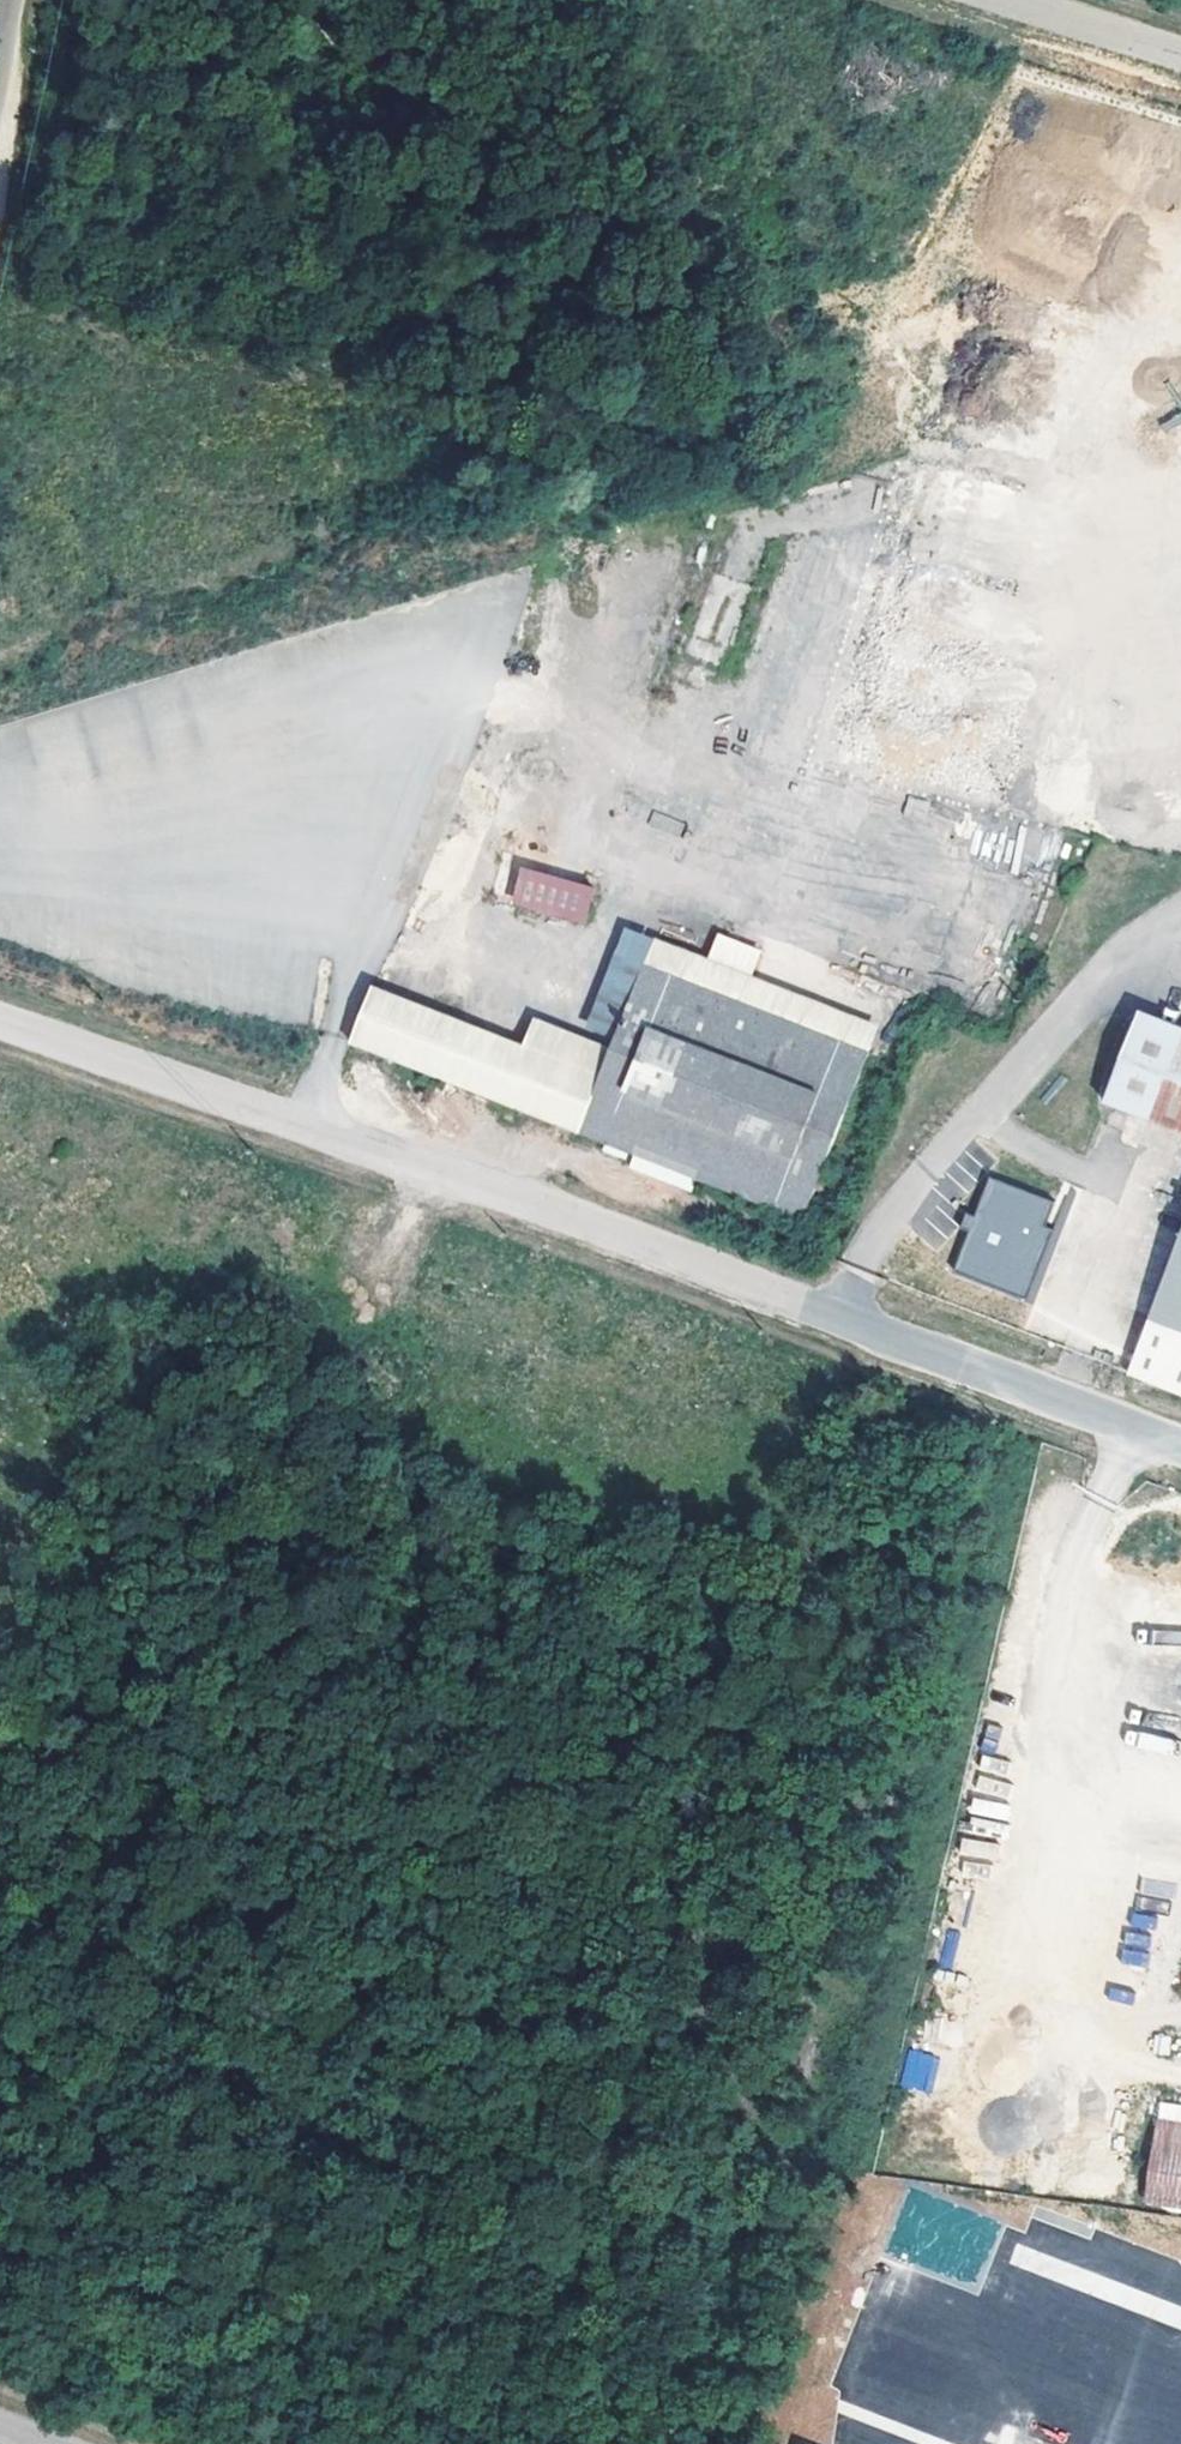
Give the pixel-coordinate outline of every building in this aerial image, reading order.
[(1169,338),(1180,383),(1180,335),(1169,338)] [(1180,658),(1180,565),(1046,589),(1041,564),(952,580),(962,631),(920,638),(932,705),(960,700),(957,682),(1082,660),(1076,631),(1135,621),(1143,665),(1180,658)] [(1086,756),(1088,790),(1074,791),(1076,825),(1134,822),(1130,754),(1086,756)] [(954,811),(1034,827),(1025,872),(1049,877),(1068,783),(964,762),(954,811)] [(677,836),(682,824),(653,812),(648,824),(677,836)] [(582,926),(595,888),(520,864),(508,902),(582,926)] [(599,1074),(577,1134),(636,1154),(628,1180),(674,1195),(677,1184),(694,1190),(696,1182),(801,1221),(867,1050),(642,961),(599,1074)] [(577,1134),(599,1074),(377,989),(354,1048),(577,1134)] [(1140,1009),(1103,1103),(1180,1134),(1180,1025),(1140,1009)] [(955,1271),(1028,1299),(1055,1229),(1047,1226),(1057,1202),(992,1177),(976,1217),(968,1214),(962,1227),(971,1231),(955,1271)] [(1180,1391),(1180,1233),(1127,1370),(1180,1391)] [(899,2086),(930,2093),(939,2055),(908,2048),(899,2086)] [(1157,2117),(1144,2199),(1180,2205),(1180,2121),(1157,2117)] [(889,2256),(983,2305),(969,2311),(977,2328),(992,2321),(1012,2332),(1020,2316),(1045,2329),(1041,2337),(1049,2341),(1058,2324),(1065,2339),(1092,2343),(1072,2352),(1087,2360),(986,2406),(1060,2443),(1106,2443),(1117,2367),(1145,2429),(1180,2434),(1180,2259),(1112,2224),(1085,2236),(1081,2265),(1072,2245),(1071,2252),(1015,2244),(989,2293),(1001,2210),(898,2195),(889,2256)]
